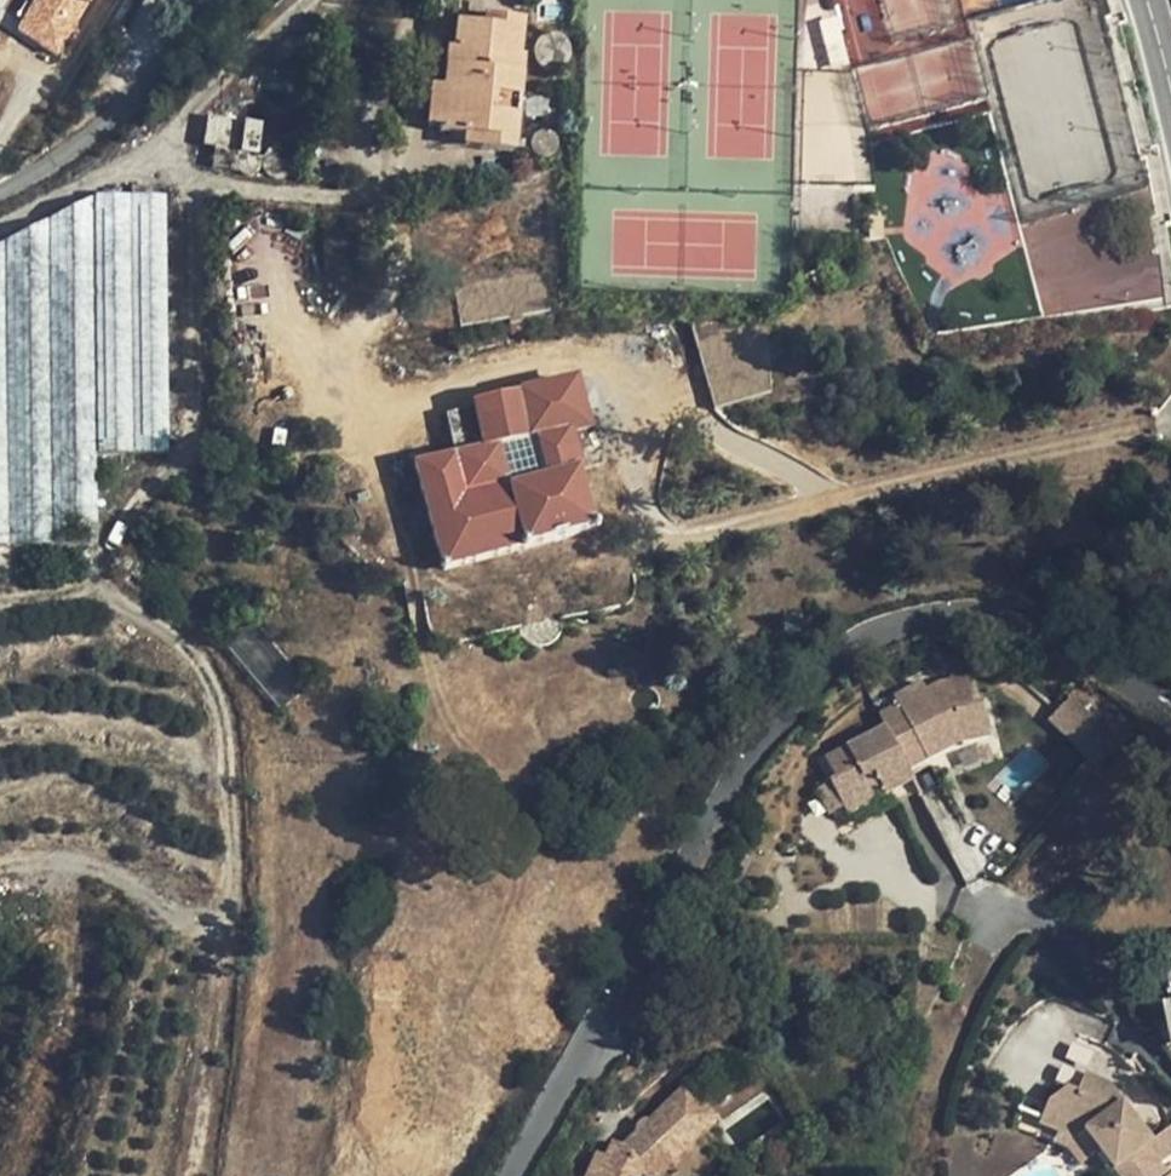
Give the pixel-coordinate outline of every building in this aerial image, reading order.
[(19,30),(59,55),(92,0),(37,0),(19,30)] [(453,49),(447,49),(443,88),(431,87),(426,128),(438,130),(437,133),(464,136),(463,148),(512,153),(522,57),(518,56),(522,20),(484,16),(483,26),(456,23),(453,49)] [(261,126),(207,117),(202,147),(214,148),(211,169),(239,173),(241,176),(244,177),(250,178),(255,175),(259,170),(260,165),(259,161),(257,157),(261,126)] [(279,149),(275,149),(271,150),(265,154),(263,157),(261,161),(262,169),(266,176),(269,178),(273,179),(280,180),(287,176),(290,173),(292,169),(292,161),(291,158),(286,152),(279,149)] [(0,243),(0,539),(43,538),(93,517),(91,452),(173,450),(167,192),(119,193),(0,243)] [(824,278),(822,271),(813,276),(817,285),(827,281),(824,278)] [(520,400),(478,409),(487,450),(416,466),(444,570),(595,529),(582,474),(597,469),(576,383),(520,397),(520,400)] [(454,412),(461,450),(483,446),(476,408),(454,412)] [(887,727),(909,768),(959,742),(990,735),(983,704),(975,705),(969,677),(939,684),(928,690),(924,682),(895,696),(899,705),(880,714),(887,727)] [(1050,719),(1095,759),(1118,733),(1073,693),(1050,719)] [(909,768),(887,727),(827,758),(836,778),(830,782),(847,814),(914,779),(909,768)] [(844,807),(830,782),(815,790),(828,815),(844,807)] [(1159,944),(1170,1011),(1170,942),(1159,944)] [(1058,1131),(1076,1139),(1090,1158),(1100,1151),(1114,1170),(1151,1143),(1108,1085),(1085,1075),(1078,1093),(1068,1089),(1047,1103),(1039,1124),(1058,1131)] [(640,1174),(639,1174),(662,1153),(671,1162),(717,1119),(686,1085),(648,1121),(645,1121),(640,1124),(637,1129),(639,1132),(643,1136),(634,1145),(629,1140),(623,1146),(614,1142),(608,1156),(598,1152),(588,1175),(640,1175),(640,1174)] [(1114,1170),(1118,1175),(1169,1175),(1159,1164),(1170,1154),(1170,1128),(1151,1143),(1114,1170)] [(1058,1131),(1053,1144),(1067,1150),(1076,1139),(1058,1131)] [(639,1132),(629,1140),(634,1145),(643,1136),(639,1132)] [(1076,1139),(1067,1150),(1079,1166),(1090,1158),(1076,1139)] [(639,1174),(640,1174),(642,1175),(656,1175),(671,1162),(662,1153),(639,1174)]
